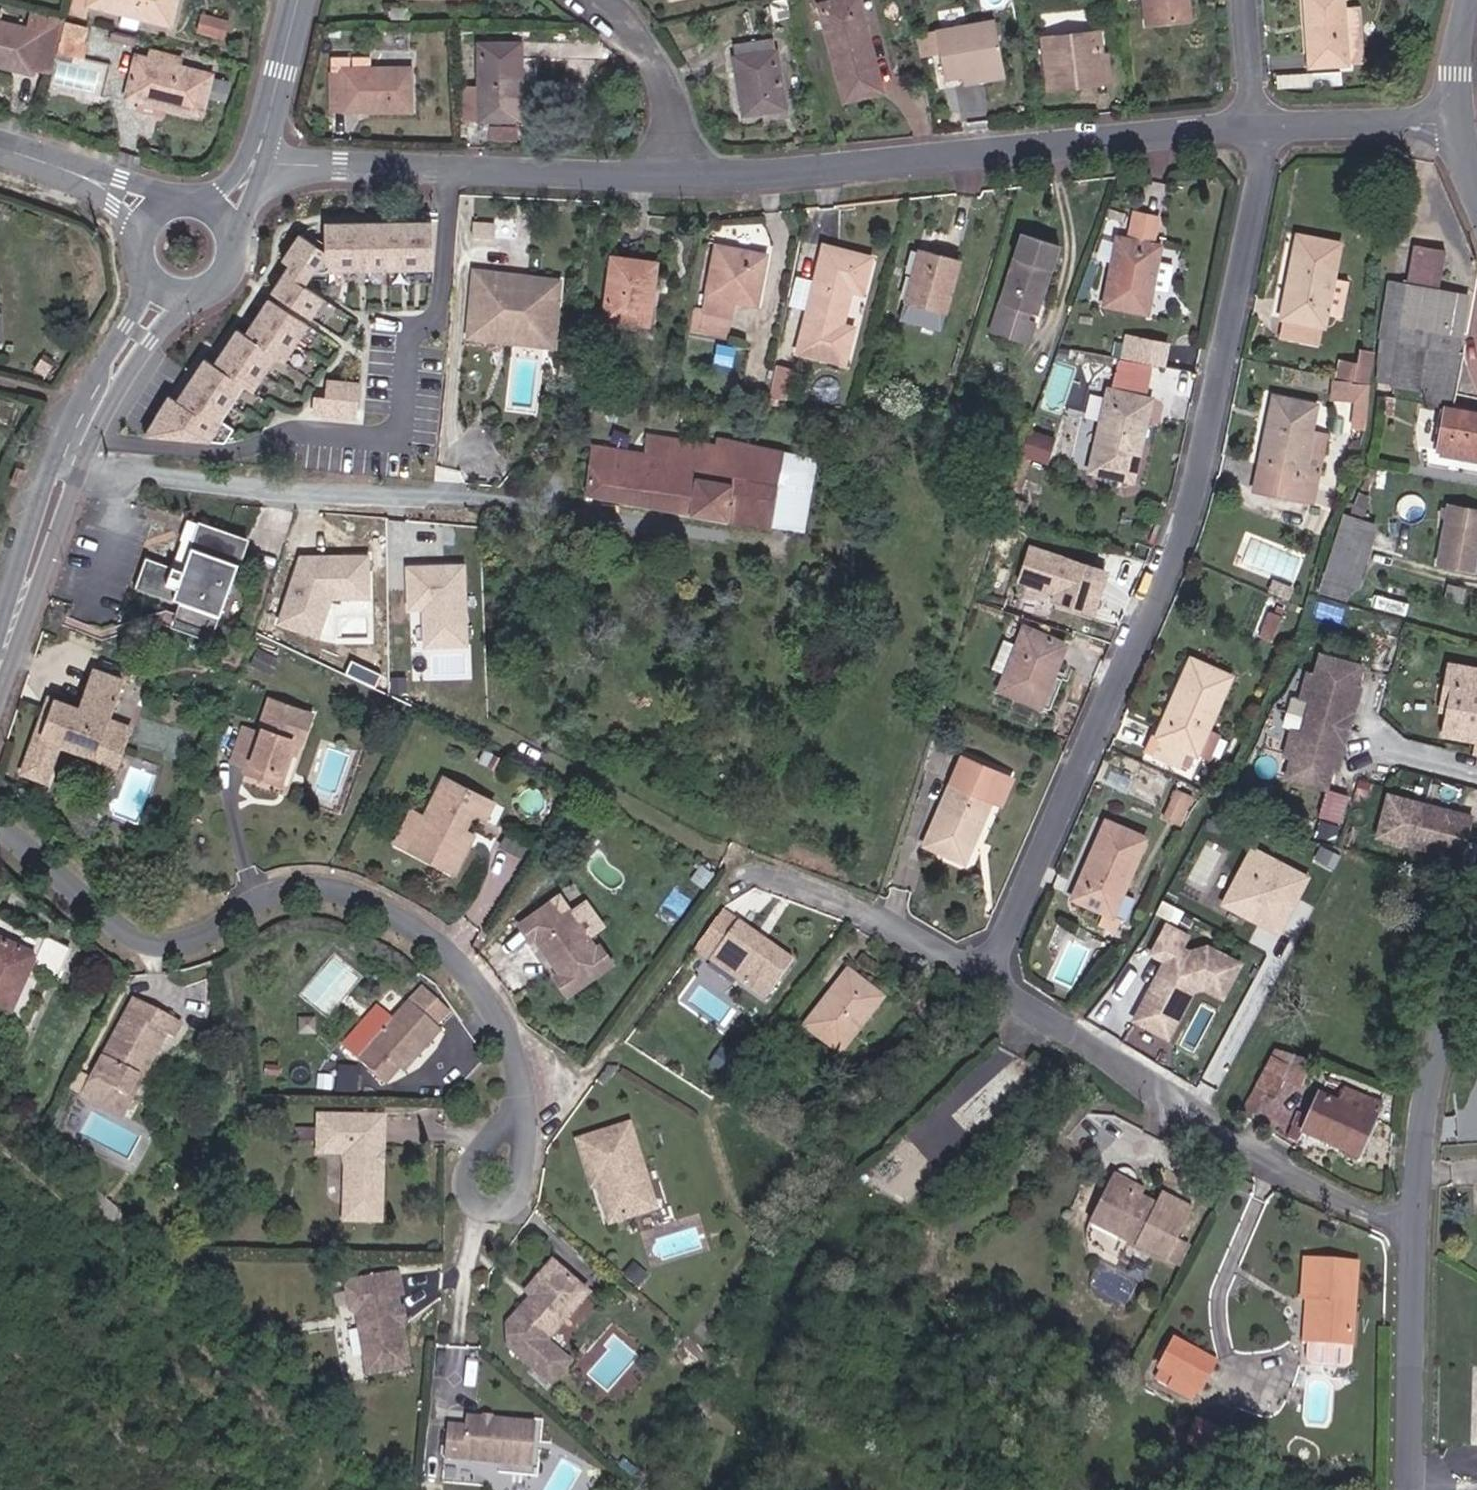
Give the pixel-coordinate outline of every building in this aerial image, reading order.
[(82,4),(166,26),(173,0),(83,0),(82,4)] [(822,3),(847,96),(883,88),(862,0),(835,0),(822,3)] [(1160,29),(1187,23),(1182,0),(1155,0),(1160,29)] [(1187,23),(1202,20),(1198,0),(1182,0),(1187,23)] [(1314,63),(1352,61),(1348,0),(1310,0),(1314,63)] [(418,11),(403,10),(403,20),(418,19),(418,11)] [(1005,61),(996,12),(939,23),(946,72),(962,69),(1005,61)] [(221,22),(197,16),(194,33),(217,39),(221,22)] [(1051,85),(1071,83),(1069,71),(1096,69),(1093,49),(1104,47),(1100,25),(1045,31),(1051,85)] [(35,36),(0,27),(0,66),(26,73),(28,63),(35,36)] [(77,45),(79,32),(58,27),(55,40),(77,45)] [(48,40),(35,36),(28,63),(41,67),(48,40)] [(777,42),(733,50),(748,120),(790,112),(777,42)] [(515,46),(474,46),(474,122),(514,124),(515,46)] [(1109,47),(1104,47),(1093,49),(1096,69),(1069,71),(1071,83),(1113,78),(1109,47)] [(206,80),(132,59),(120,97),(195,119),(206,80)] [(963,77),(1007,70),(1005,61),(962,69),(963,77)] [(411,72),(328,70),(328,111),(410,112),(411,72)] [(1166,225),(1170,206),(1145,202),(1142,221),(1166,225)] [(271,294),(277,298),(290,306),(309,318),(322,298),(303,285),(316,266),(432,262),(431,215),(326,218),(327,250),(300,232),(280,261),(289,267),(271,294)] [(1171,232),(1129,225),(1118,292),(1161,300),(1171,232)] [(1349,237),(1306,230),(1293,313),(1336,320),(1337,308),(1344,271),(1349,237)] [(1065,245),(1028,233),(1000,329),(1038,339),(1043,322),(1033,318),(1035,309),(1046,312),(1065,245)] [(1440,254),(1415,247),(1399,321),(1439,330),(1439,336),(1448,338),(1457,294),(1433,289),(1440,254)] [(878,256),(828,248),(805,351),(856,358),(863,328),(852,325),(858,289),(871,291),(878,256)] [(964,260),(920,252),(910,302),(954,310),(964,260)] [(772,264),(723,255),(707,334),(735,340),(741,309),(762,313),(772,264)] [(662,272),(617,264),(609,323),(653,329),(662,272)] [(515,327),(564,330),(567,278),(481,271),(477,343),(514,345),(515,327)] [(1353,310),(1359,273),(1344,271),(1337,308),(1353,310)] [(274,303),(286,312),(290,306),(277,298),(274,303)] [(170,398),(145,437),(221,443),(232,427),(219,419),(242,384),(250,390),(274,354),(282,359),(305,324),(286,312),(274,303),(267,299),(244,335),(236,329),(213,365),(204,360),(177,402),(170,398)] [(1332,340),(1336,320),(1293,313),(1290,333),(1332,340)] [(1446,352),(1448,338),(1439,336),(1439,330),(1399,321),(1386,386),(1439,398),(1428,452),(1475,461),(1476,455),(1476,415),(1445,408),(1456,354),(1446,352)] [(515,327),(514,345),(563,349),(564,330),(515,327)] [(1175,358),(1179,338),(1140,330),(1136,349),(1175,358)] [(1353,349),(1371,351),(1372,340),(1353,339),(1353,349)] [(1335,365),(1371,370),(1371,351),(1353,349),(1337,348),(1335,365)] [(1350,390),(1370,390),(1370,374),(1350,374),(1350,390)] [(313,395),(311,416),(357,421),(361,383),(326,380),(324,396),(313,395)] [(1165,392),(1122,383),(1102,466),(1145,475),(1165,392)] [(1333,398),(1287,390),(1273,489),(1326,495),(1331,464),(1322,462),(1333,398)] [(1032,429),(1025,453),(1049,461),(1057,436),(1032,429)] [(650,438),(647,455),(596,448),(588,502),(735,523),(740,485),(781,491),(786,451),(720,442),(719,448),(650,438)] [(740,485),(735,523),(776,529),(781,491),(740,485)] [(1445,500),(1432,562),(1468,571),(1469,568),(1475,525),(1476,526),(1476,506),(1445,500)] [(1475,525),(1469,568),(1476,570),(1476,526),(1475,525)] [(192,528),(181,542),(173,570),(183,573),(197,530),(192,528)] [(157,566),(148,597),(223,619),(245,544),(197,530),(183,573),(173,570),(157,566)] [(1368,541),(1344,533),(1329,576),(1355,585),(1368,541)] [(1109,570),(1029,545),(1014,592),(1094,618),(1109,570)] [(370,556),(295,556),(276,623),(319,635),(329,600),(370,600),(370,556)] [(467,648),(467,564),(406,565),(407,616),(420,616),(421,648),(467,648)] [(1053,672),(1067,638),(1029,625),(1004,691),(1053,709),(1066,677),(1053,672)] [(1004,669),(1014,641),(1004,638),(994,666),(1004,669)] [(1053,672),(1066,677),(1080,642),(1067,638),(1053,672)] [(1363,699),(1366,700),(1370,684),(1375,664),(1336,650),(1329,668),(1321,666),(1312,694),(1320,696),(1314,711),(1359,726),(1363,711),(1360,710),(1363,699)] [(1172,733),(1201,745),(1207,748),(1241,671),(1203,654),(1168,732),(1172,733)] [(1448,733),(1476,739),(1473,753),(1476,754),(1476,667),(1446,660),(1442,681),(1458,683),(1453,706),(1448,733)] [(55,723),(45,719),(24,777),(46,784),(58,748),(119,769),(130,739),(102,729),(117,688),(91,681),(77,718),(59,712),(55,723)] [(1458,683),(1442,681),(1437,703),(1453,706),(1458,683)] [(307,748),(318,716),(276,701),(264,734),(249,729),(237,764),(252,769),(254,763),(288,776),(299,745),(307,748)] [(55,723),(59,712),(49,708),(45,719),(55,723)] [(1359,726),(1314,711),(1309,724),(1302,722),(1293,749),(1300,751),(1293,770),(1332,785),(1340,767),(1344,768),(1350,752),(1345,750),(1348,741),(1353,742),(1359,726)] [(1192,762),(1201,745),(1172,733),(1165,748),(1192,762)] [(1000,767),(969,755),(929,843),(968,861),(997,798),(989,794),(1000,767)] [(251,775),(284,787),(288,776),(254,763),(252,769),(251,775)] [(22,782),(44,790),(46,784),(24,777),(22,782)] [(430,821),(414,855),(451,873),(464,844),(456,841),(461,827),(470,830),(476,819),(489,823),(496,807),(447,784),(430,821)] [(1182,823),(1193,794),(1176,788),(1165,817),(1182,823)] [(1447,854),(1460,811),(1391,791),(1379,833),(1447,854)] [(1462,858),(1474,816),(1460,811),(1447,854),(1462,858)] [(413,814),(397,848),(414,855),(430,821),(413,814)] [(1155,831),(1114,814),(1078,891),(1119,910),(1155,831)] [(1284,918),(1311,871),(1256,839),(1224,895),(1272,922),(1277,914),(1284,918)] [(577,908),(567,915),(558,903),(524,926),(534,940),(540,936),(566,974),(561,977),(571,994),(619,961),(609,945),(603,949),(577,908)] [(761,939),(726,913),(705,942),(721,954),(714,963),(766,998),(792,961),(771,946),(769,950),(759,942),(761,939)] [(1165,1027),(1192,981),(1202,977),(1221,988),(1240,955),(1208,937),(1190,942),(1181,937),(1188,926),(1168,914),(1153,942),(1166,949),(1132,1007),(1165,1027)] [(1279,926),(1284,918),(1277,914),(1272,922),(1279,926)] [(769,950),(771,946),(761,939),(759,942),(769,950)] [(721,954),(705,942),(697,952),(714,963),(721,954)] [(54,989),(68,953),(43,943),(36,965),(0,948),(0,1012),(12,1017),(29,979),(54,989)] [(847,1050),(888,997),(852,970),(812,1024),(847,1050)] [(380,1040),(367,1029),(351,1048),(394,1081),(404,1067),(412,1074),(446,1030),(438,1023),(425,1014),(438,998),(422,986),(397,1018),(380,1040)] [(438,1023),(450,1008),(438,998),(425,1014),(438,1023)] [(187,1027),(138,1002),(97,1081),(136,1100),(151,1075),(156,1077),(177,1038),(182,1040),(187,1027)] [(397,1018),(384,1008),(367,1029),(380,1040),(397,1018)] [(1294,1076),(1305,1054),(1292,1047),(1280,1069),(1294,1076)] [(737,1077),(748,1060),(733,1048),(721,1064),(737,1077)] [(1298,1078),(1309,1057),(1305,1054),(1294,1076),(1298,1078)] [(1280,1069),(1262,1060),(1238,1108),(1245,1113),(1261,1083),(1271,1087),(1280,1069)] [(133,1122),(156,1077),(151,1075),(136,1100),(97,1081),(88,1099),(133,1122)] [(1389,1110),(1348,1090),(1341,1106),(1323,1096),(1306,1132),(1365,1159),(1389,1110)] [(388,1123),(327,1120),(325,1155),(348,1155),(355,1172),(353,1209),(384,1210),(388,1123)] [(632,1127),(584,1140),(596,1183),(611,1179),(614,1194),(607,1195),(615,1222),(655,1210),(632,1127)] [(1168,1202),(1121,1176),(1100,1214),(1180,1258),(1208,1207),(1175,1190),(1168,1202)] [(127,1213),(105,1193),(94,1205),(117,1224),(127,1213)] [(1370,1265),(1320,1262),(1317,1303),(1324,1304),(1321,1339),(1364,1344),(1370,1265)] [(652,1277),(638,1265),(629,1275),(643,1287),(652,1277)] [(543,1384),(562,1363),(545,1348),(588,1297),(555,1268),(530,1293),(540,1303),(534,1309),(530,1308),(509,1329),(509,1355),(543,1384)] [(365,1317),(376,1376),(410,1369),(396,1298),(403,1297),(400,1278),(360,1286),(353,1297),(355,1309),(365,1317)] [(1224,1359),(1182,1334),(1168,1358),(1181,1366),(1175,1376),(1197,1389),(1203,1379),(1211,1383),(1224,1359)] [(1362,1362),(1364,1344),(1321,1339),(1319,1357),(1323,1362),(1357,1366),(1362,1362)] [(562,1363),(543,1384),(550,1390),(569,1369),(562,1363)] [(468,1430),(450,1428),(447,1462),(534,1470),(538,1425),(469,1419),(468,1430)]
